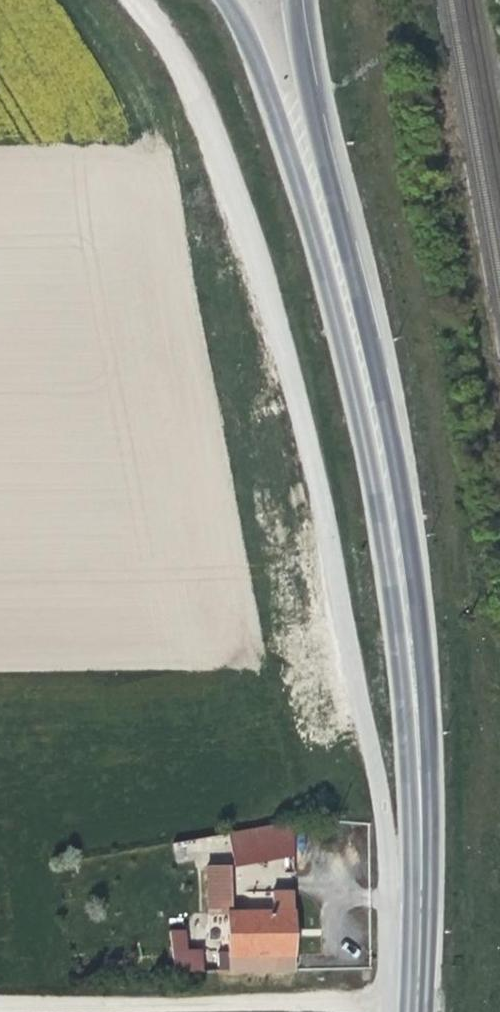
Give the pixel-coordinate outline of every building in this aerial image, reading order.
[(281,858),(275,824),(229,832),(235,866),(281,858)] [(207,901),(210,901),(210,929),(228,929),(228,962),(292,961),(291,886),(272,887),(272,903),(230,903),(229,854),(207,855),(207,901)] [(170,921),(176,959),(201,958),(201,937),(185,937),(184,921),(170,921)]
